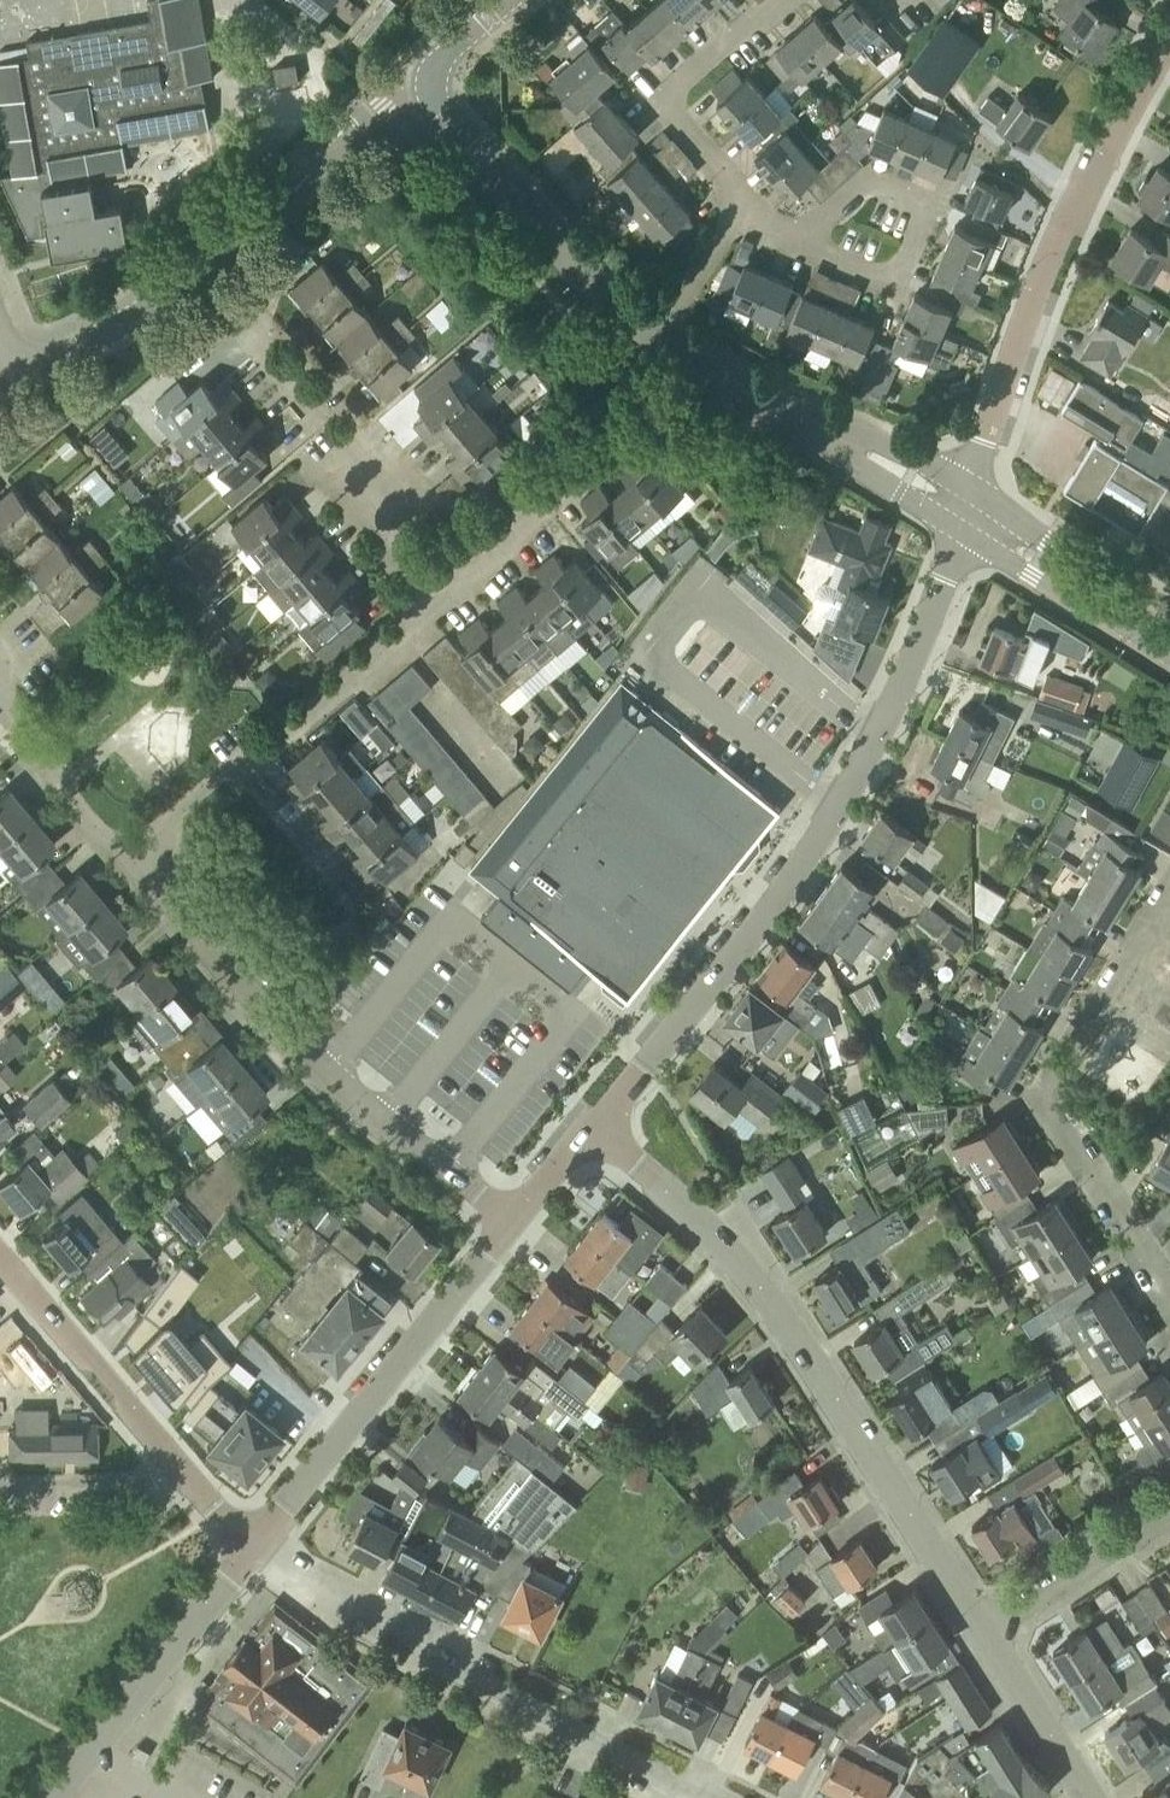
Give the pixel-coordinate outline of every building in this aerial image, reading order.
[(50,239),(53,257),(129,244),(122,205),(107,208),(105,193),(95,195),(91,175),(128,168),(124,143),(211,128),(202,79),(215,76),(201,0),(149,0),(152,18),(78,31),(79,37),(56,41),(54,32),(53,33),(53,36),(27,40),(30,56),(0,62),(0,99),(13,174),(1,176),(29,236),(49,233),(50,239)] [(322,14),(333,0),(304,0),(322,14)] [(396,1),(395,0),(385,0),(380,6),(387,12),(396,1)] [(646,8),(672,39),(692,21),(674,0),(656,0),(646,8)] [(692,21),(712,4),(709,0),(674,0),(692,21)] [(874,22),(855,0),(850,0),(832,16),(859,46),(872,34),(888,53),(904,39),(882,15),(874,22)] [(1062,31),(1095,54),(1117,22),(1096,7),(1101,0),(1059,0),(1055,6),(1071,17),(1062,31)] [(371,17),(378,24),(387,12),(380,6),(371,17)] [(646,8),(626,25),(649,51),(653,56),(672,39),(646,8)] [(583,36),(615,72),(625,64),(629,68),(649,51),(626,25),(613,10),(583,36)] [(859,46),(832,16),(823,24),(815,14),(796,32),(822,61),(842,43),(851,53),(859,46)] [(946,90),(981,38),(947,15),(912,67),(946,90)] [(370,34),(378,24),(371,17),(362,28),(370,34)] [(361,44),(370,34),(362,28),(354,38),(361,44)] [(631,127),(614,107),(598,88),(615,72),(583,36),(580,32),(568,42),(577,52),(556,71),(552,75),(569,96),(559,106),(584,134),(591,142),(601,153),(609,161),(629,144),(638,136),(631,127)] [(766,59),(783,78),(781,80),(789,90),(822,61),(796,32),(776,49),(776,50),(766,59)] [(513,51),(503,60),(513,72),(524,62),(513,51)] [(296,62),(275,66),(278,84),(299,80),(296,62)] [(718,102),(735,121),(765,94),(748,76),(744,79),(735,68),(713,88),(722,98),(718,102)] [(1007,108),(989,95),(979,109),(998,122),(997,124),(1030,148),(1052,117),(1018,92),(1007,108)] [(753,141),(758,137),(757,136),(782,114),(765,94),(735,121),(753,141)] [(843,98),(830,109),(838,119),(851,107),(843,98)] [(853,140),(846,147),(857,160),(872,146),(893,155),(908,119),(885,109),(878,128),(858,121),(875,105),(869,98),(839,124),(853,140)] [(757,154),(774,174),(814,140),(813,139),(812,140),(795,121),(800,117),(791,106),(782,114),(757,136),(758,137),(766,146),(757,154)] [(893,155),(916,166),(931,129),(908,119),(893,155)] [(943,172),(956,177),(967,150),(954,145),(957,140),(931,129),(916,166),(941,176),(943,172)] [(669,140),(662,132),(653,140),(660,148),(669,140)] [(805,181),(814,173),(824,165),(825,164),(830,159),(814,140),(774,174),(791,194),(805,182),(805,181)] [(638,155),(629,144),(609,161),(599,169),(609,180),(638,155)] [(862,165),(857,160),(846,147),(835,156),(851,175),(862,165)] [(609,180),(626,199),(655,173),(638,155),(609,180)] [(830,159),(825,164),(824,165),(841,184),(851,175),(835,156),(830,159)] [(697,171),(690,163),(680,172),(687,180),(697,171)] [(841,184),(824,165),(814,173),(831,193),(841,184)] [(1169,215),(1169,173),(1159,166),(1149,182),(1144,181),(1139,190),(1141,194),(1140,197),(1169,215)] [(626,199),(643,219),(672,192),(655,173),(626,199)] [(831,193),(814,173),(805,181),(805,182),(822,201),(831,193)] [(977,205),(971,218),(996,229),(997,229),(1013,192),(977,176),(966,201),(977,205)] [(690,212),(672,192),(643,219),(661,238),(665,235),(674,246),(696,226),(687,216),(690,212)] [(996,229),(971,218),(966,229),(956,225),(945,250),(980,265),(991,240),(1003,245),(1008,233),(997,229),(996,229)] [(1159,259),(1169,266),(1169,231),(1162,226),(1153,241),(1131,228),(1113,259),(1146,280),(1159,259)] [(945,250),(929,286),(976,306),(981,292),(970,288),(980,265),(945,250)] [(288,289),(308,312),(304,315),(312,324),(316,321),(334,342),(332,344),(333,345),(335,343),(353,364),(349,368),(357,377),(361,373),(380,396),(385,392),(385,391),(413,367),(401,352),(417,338),(409,328),(393,342),(389,338),(406,324),(398,314),(381,328),(356,299),(374,284),(365,275),(348,289),(345,285),(362,271),(354,261),(337,275),(324,260),(294,285),(294,284),(288,289)] [(752,309),(767,273),(745,263),(743,268),(730,262),(718,289),(731,295),(729,300),(752,309)] [(752,309),(775,319),(768,335),(783,341),(787,331),(803,294),(791,289),(793,284),(767,273),(752,309)] [(837,281),(828,277),(823,289),(832,293),(837,281)] [(837,281),(832,293),(842,297),(847,285),(837,281)] [(916,293),(905,318),(938,332),(948,307),(971,317),(976,306),(929,286),(924,297),(916,293)] [(827,305),(803,294),(787,331),(811,342),(827,305)] [(1124,356),(1138,333),(1151,342),(1162,324),(1148,316),(1146,320),(1125,307),(1124,310),(1109,300),(1088,333),(1093,337),(1081,356),(1111,375),(1122,354),(1124,356)] [(444,325),(456,315),(446,302),(433,313),(444,325)] [(811,342),(835,352),(851,315),(827,305),(811,342)] [(858,362),(859,361),(869,365),(880,341),(870,337),(875,326),(851,315),(835,352),(858,362)] [(938,332),(905,318),(894,341),(948,365),(959,341),(938,332)] [(888,360),(893,347),(880,341),(869,365),(871,366),(859,395),(879,403),(896,363),(888,360)] [(467,395),(466,395),(479,384),(454,354),(414,388),(424,399),(419,404),(428,415),(424,418),(423,416),(414,424),(422,434),(467,395)] [(175,438),(233,388),(225,378),(216,386),(217,387),(213,391),(204,379),(189,392),(180,381),(156,401),(166,412),(158,419),(175,438)] [(1102,433),(1097,441),(1116,454),(1121,446),(1125,448),(1143,418),(1080,380),(1063,408),(1102,433)] [(241,398),(233,388),(175,438),(190,456),(204,445),(203,445),(236,417),(227,407),(231,404),(232,406),(241,398)] [(442,431),(451,441),(482,414),(467,395),(422,434),(430,444),(440,436),(438,434),(442,431)] [(445,461),(454,471),(498,433),(482,414),(451,441),(460,452),(456,455),(454,453),(445,461)] [(203,445),(204,445),(219,464),(265,425),(256,415),(247,423),(249,425),(245,428),(236,417),(203,445)] [(498,433),(454,471),(462,481),(471,473),(470,471),(474,468),(483,479),(527,442),(511,424),(499,434),(498,433)] [(219,464),(235,483),(224,492),(234,504),(239,500),(263,479),(253,468),(268,456),(258,445),(263,441),(264,443),(273,435),(265,425),(219,464)] [(1168,486),(1116,454),(1097,441),(1095,439),(1091,445),(1086,442),(1077,456),(1082,459),(1065,488),(1139,534),(1168,486)] [(637,452),(628,461),(666,505),(676,517),(695,501),(685,489),(658,457),(647,467),(643,463),(645,462),(637,452)] [(630,480),(619,490),(647,522),(666,505),(628,461),(618,469),(625,478),(627,477),(630,480)] [(140,498),(141,499),(151,491),(150,490),(146,494),(131,476),(121,484),(136,502),(140,498)] [(647,522),(619,490),(609,499),(606,495),(608,493),(600,484),(589,493),(628,538),(647,522)] [(25,567),(23,569),(24,570),(26,568),(44,589),(40,592),(48,602),(52,598),(72,621),(78,616),(77,615),(104,591),(92,576),(109,561),(101,552),(84,566),(81,563),(98,548),(90,538),(73,553),(47,523),(64,508),(56,498),(39,513),(36,509),(53,495),(45,485),(27,500),(15,485),(0,498),(0,545),(3,549),(7,546),(25,567)] [(151,491),(141,499),(156,518),(166,509),(151,491)] [(628,538),(589,493),(580,501),(588,510),(590,509),(593,513),(582,522),(609,554),(620,566),(638,550),(628,538)] [(232,525),(247,543),(248,544),(294,505),(285,495),(276,503),(277,505),(273,508),(264,497),(232,525)] [(726,501),(713,514),(724,524),(736,511),(726,501)] [(264,563),(297,535),(287,525),(291,521),(293,523),(302,515),(294,505),(248,544),(264,563)] [(823,517),(809,551),(837,562),(837,560),(846,564),(838,585),(847,589),(850,581),(876,592),(877,592),(882,577),(879,576),(892,544),(884,541),(891,523),(868,514),(860,532),(823,517)] [(297,535),(264,563),(253,572),(269,590),(280,581),(325,542),(317,533),(308,540),(310,542),(306,545),(297,535)] [(334,552),(325,542),(280,581),(296,600),(329,573),(319,562),(323,559),(325,560),(334,552)] [(555,553),(544,562),(583,607),(603,590),(575,558),(564,568),(561,564),(562,562),(555,553)] [(205,556),(194,566),(204,578),(215,568),(205,556)] [(837,560),(837,562),(828,581),(824,583),(820,586),(816,590),(814,595),(814,600),(815,605),(817,610),(821,613),(825,616),(834,619),(831,628),(853,637),(857,627),(874,634),(889,597),(877,592),(876,592),(850,581),(847,589),(838,585),(846,564),(837,560)] [(595,620),(583,607),(544,562),(535,570),(542,579),(544,578),(548,582),(537,590),(576,636),(595,620)] [(794,627),(807,612),(753,564),(740,578),(794,627)] [(302,627),(312,618),(357,580),(349,570),(340,578),(341,580),(337,583),(329,573),(296,600),(287,609),(302,627)] [(316,647),(328,660),(366,628),(355,615),(361,610),(351,599),(355,596),(356,598),(366,590),(357,580),(312,618),(328,636),(316,647)] [(517,585),(507,594),(558,652),(576,636),(537,590),(526,600),(523,596),(525,594),(517,585)] [(510,613),(500,622),(540,667),(558,652),(507,594),(497,602),(505,611),(507,610),(510,613)] [(480,617),(470,626),(521,684),(540,667),(500,622),(489,631),(486,628),(487,626),(480,617)] [(521,684),(470,626),(460,634),(468,643),(469,642),(473,645),(462,655),(466,659),(475,670),(485,681),(494,691),(502,701),(521,684)] [(1033,679),(1049,638),(1027,630),(1024,638),(995,626),(982,660),(1010,671),(1033,679)] [(455,668),(466,659),(462,655),(446,635),(434,645),(455,668)] [(215,636),(207,643),(205,644),(221,663),(230,656),(215,636)] [(813,648),(827,660),(834,642),(819,636),(815,647),(814,646),(813,648)] [(444,678),(455,668),(434,645),(423,654),(444,678)] [(444,678),(453,689),(475,670),(466,659),(455,668),(444,678)] [(412,664),(401,673),(421,697),(432,688),(412,664)] [(453,689),(462,700),(485,681),(475,670),(453,689)] [(410,705),(411,706),(421,697),(401,673),(390,683),(410,706),(410,705)] [(1048,673),(1039,697),(1076,710),(1084,686),(1048,673)] [(494,691),(485,681),(462,700),(472,711),(494,691)] [(629,996),(653,966),(699,909),(722,879),(733,866),(767,823),(781,810),(751,786),(622,682),(471,870),(501,893),(503,895),(588,964),(629,996)] [(390,683),(379,692),(399,715),(410,706),(390,683)] [(274,684),(267,690),(277,702),(288,692),(281,684),(274,684)] [(472,711),(481,722),(504,702),(502,701),(494,691),(472,711)] [(368,702),(387,725),(399,715),(379,692),(368,702)] [(960,709),(946,738),(976,752),(977,752),(993,760),(1015,717),(984,701),(976,717),(960,709)] [(481,722),(491,732),(513,713),(504,702),(481,722)] [(410,705),(410,706),(399,715),(387,725),(397,737),(420,717),(411,706),(410,705)] [(563,709),(550,719),(566,740),(577,727),(563,709)] [(523,724),(513,713),(491,732),(500,743),(523,724)] [(397,737),(407,748),(429,728),(420,717),(397,737)] [(439,739),(429,728),(407,748),(416,759),(439,739)] [(294,796),(338,757),(322,738),(291,765),(300,776),(296,780),(295,778),(286,786),(294,796)] [(991,782),(985,776),(993,760),(977,752),(976,752),(946,738),(933,765),(948,773),(940,789),(954,796),(955,795),(973,804),(978,794),(982,796),(985,795),(991,782)] [(416,759),(425,770),(448,750),(439,739),(416,759)] [(448,750),(425,770),(434,781),(457,761),(448,750)] [(1120,752),(1107,775),(1138,792),(1157,756),(1148,750),(1141,763),(1120,752)] [(314,793),(323,803),(354,776),(338,757),(294,796),(303,805),(312,798),(310,796),(314,793)] [(434,781),(444,792),(467,772),(457,761),(434,781)] [(318,823),(327,833),(383,785),(367,766),(355,776),(354,776),(323,803),(332,814),(328,817),(327,815),(318,823)] [(444,792),(453,803),(476,783),(467,772),(444,792)] [(482,827),(468,843),(477,850),(528,788),(523,781),(495,805),(477,821),(482,827)] [(453,803),(462,813),(485,794),(476,783),(453,803)] [(383,785),(327,833),(335,843),(344,835),(342,833),(346,830),(355,841),(399,803),(383,785)] [(31,816),(8,789),(0,795),(0,842),(31,816)] [(462,813),(466,818),(472,825),(477,821),(495,805),(485,794),(462,813)] [(1073,794),(1065,809),(1081,818),(1086,809),(1086,801),(1073,794)] [(358,871),(403,833),(415,822),(399,803),(355,841),(364,851),(360,854),(359,853),(350,860),(358,871)] [(1164,807),(1151,828),(1169,841),(1169,811),(1164,807)] [(914,835),(914,834),(882,811),(863,837),(895,860),(906,845),(919,854),(927,844),(914,835)] [(1146,837),(1111,815),(1079,869),(1089,875),(1124,897),(1127,899),(1128,898),(1125,896),(1142,869),(1129,861),(1136,850),(1144,855),(1144,853),(1138,850),(1146,837)] [(24,894),(54,869),(42,854),(54,844),(31,816),(0,842),(0,847),(11,860),(2,868),(24,894)] [(1052,827),(1042,844),(1061,855),(1071,838),(1052,827)] [(403,833),(358,871),(367,880),(376,872),(374,871),(378,868),(388,879),(419,852),(403,833)] [(454,856),(465,865),(477,850),(468,843),(466,841),(454,856)] [(843,864),(822,893),(890,943),(899,930),(869,909),(865,915),(860,912),(877,888),(843,864)] [(930,883),(909,868),(898,884),(966,933),(972,923),(936,897),(939,892),(929,885),(930,883)] [(66,883),(54,869),(24,894),(59,936),(68,928),(69,928),(102,900),(78,872),(66,883)] [(1108,925),(1124,897),(1089,875),(1073,902),(1063,896),(1055,909),(1088,928),(1095,917),(1108,925)] [(983,882),(971,908),(994,918),(1006,891),(983,882)] [(966,933),(898,884),(926,904),(917,917),(940,934),(949,922),(965,933),(966,933)] [(881,955),(890,943),(822,893),(801,922),(834,946),(851,923),(856,927),(852,933),(881,955)] [(482,920),(482,921),(491,929),(492,930),(493,930),(550,976),(549,976),(551,977),(568,990),(569,989),(570,987),(580,976),(584,971),(588,965),(587,965),(588,964),(520,909),(503,895),(482,920)] [(82,962),(95,977),(125,952),(113,937),(125,927),(102,900),(69,928),(83,945),(78,950),(86,959),(82,962)] [(1080,940),(1088,928),(1055,909),(1047,922),(1057,928),(1041,954),(1041,955),(1076,977),(1093,948),(1080,940)] [(950,924),(941,937),(956,948),(966,935),(950,924)] [(760,975),(752,987),(780,1009),(787,1001),(820,1026),(828,1014),(808,998),(819,985),(807,975),(815,965),(785,942),(760,975)] [(1011,973),(1015,975),(1007,988),(1039,1008),(1046,996),(1059,1004),(1076,977),(1041,955),(1041,954),(1028,946),(1011,973)] [(117,985),(139,1011),(172,983),(149,955),(137,966),(125,952),(95,977),(108,993),(117,985)] [(25,985),(8,965),(0,971),(0,1007),(25,985)] [(882,1003),(870,980),(847,993),(860,1015),(882,1003)] [(153,1045),(165,1060),(195,1035),(183,1021),(196,1010),(172,983),(139,1011),(126,1021),(149,1048),(153,1045)] [(802,1026),(780,1009),(752,987),(751,987),(726,1019),(758,1044),(770,1028),(789,1043),(802,1026)] [(983,1022),(980,1026),(1026,1055),(1027,1054),(1030,1056),(1031,1054),(1028,1053),(1043,1027),(1031,1019),(1039,1008),(1007,988),(985,1023),(983,1022)] [(964,1052),(966,1054),(958,1067),(997,1092),(998,1091),(990,1086),(997,1075),(1010,1083),(1026,1055),(980,1026),(964,1052)] [(833,1029),(814,1035),(825,1073),(844,1067),(833,1029)] [(0,1041),(0,1056),(4,1061),(25,1044),(13,1030),(0,1041)] [(196,1106),(200,1102),(243,1066),(220,1039),(208,1049),(195,1035),(165,1060),(171,1067),(166,1071),(196,1106)] [(713,1064),(692,1091),(737,1126),(739,1134),(743,1136),(750,1136),(749,1135),(782,1092),(753,1069),(741,1085),(713,1064)] [(267,1093),(243,1066),(200,1102),(223,1129),(213,1138),(226,1152),(267,1118),(254,1104),(267,1093)] [(814,1113),(830,1092),(801,1069),(785,1090),(814,1113)] [(904,1099),(928,1087),(919,1069),(895,1081),(904,1099)] [(133,1084),(126,1075),(115,1085),(122,1094),(133,1084)] [(40,1125),(71,1099),(53,1078),(23,1105),(40,1125)] [(947,1104),(906,1108),(920,1136),(935,1125),(938,1130),(949,1123),(947,1104)] [(1168,1140),(1150,1169),(1169,1181),(1169,1106),(1154,1132),(1168,1140)] [(0,1107),(0,1138),(5,1134),(5,1133),(15,1125),(0,1107)] [(807,1116),(790,1123),(796,1138),(813,1131),(807,1116)] [(978,1150),(988,1166),(1024,1143),(1022,1140),(1020,1141),(1004,1116),(954,1148),(962,1160),(978,1150)] [(1024,1143),(988,1166),(998,1182),(982,1192),(998,1217),(1022,1201),(1024,1200),(1016,1188),(1040,1173),(1024,1148),(1026,1146),(1024,1143)] [(61,1198),(87,1175),(86,1173),(99,1163),(89,1150),(75,1161),(62,1146),(35,1170),(27,1159),(0,1182),(0,1186),(20,1210),(38,1194),(40,1196),(49,1188),(59,1199),(61,1198)] [(901,1178),(888,1157),(866,1171),(879,1192),(901,1178)] [(806,1199),(814,1194),(796,1166),(771,1183),(789,1211),(776,1219),(797,1251),(827,1232),(806,1199)] [(359,1201),(380,1219),(392,1205),(371,1187),(359,1201)] [(259,1192),(241,1210),(282,1251),(278,1255),(301,1274),(292,1286),(358,1340),(379,1313),(378,1312),(390,1297),(358,1272),(362,1267),(354,1261),(330,1240),(304,1219),(296,1229),(259,1192)] [(1021,1240),(1031,1255),(1075,1228),(1066,1214),(1068,1213),(1065,1209),(1063,1210),(1056,1198),(1031,1215),(1022,1201),(998,1217),(995,1219),(1012,1245),(1021,1240)] [(307,1218),(329,1235),(341,1219),(319,1202),(307,1218)] [(164,1213),(172,1221),(182,1212),(174,1204),(164,1213)] [(896,1205),(855,1232),(865,1247),(876,1250),(910,1228),(896,1205)] [(64,1217),(42,1236),(68,1267),(91,1248),(73,1228),(88,1215),(80,1206),(65,1218),(64,1217)] [(641,1256),(648,1247),(662,1230),(632,1206),(619,1223),(603,1212),(585,1235),(614,1258),(625,1244),(641,1256)] [(411,1220),(401,1212),(396,1217),(406,1225),(386,1250),(413,1272),(437,1242),(411,1220)] [(343,1224),(330,1240),(354,1261),(367,1244),(343,1224)] [(1032,1276),(1049,1304),(1076,1287),(1068,1274),(1093,1257),(1086,1246),(1088,1244),(1085,1240),(1083,1242),(1075,1228),(1031,1255),(1040,1271),(1032,1276)] [(100,1260),(109,1270),(80,1296),(103,1321),(118,1308),(122,1313),(154,1286),(141,1272),(140,1273),(128,1259),(146,1243),(134,1230),(100,1260)] [(614,1258),(585,1235),(567,1258),(611,1293),(619,1284),(630,1271),(614,1258)] [(884,1289),(859,1251),(815,1279),(837,1313),(862,1297),(865,1301),(884,1289)] [(931,1356),(950,1343),(957,1338),(948,1324),(920,1342),(907,1323),(900,1312),(958,1275),(948,1260),(875,1307),(885,1322),(855,1341),(874,1371),(883,1365),(889,1370),(894,1377),(893,1378),(894,1379),(896,1378),(925,1359),(931,1356)] [(688,1284),(672,1272),(661,1263),(646,1282),(673,1303),(688,1284)] [(550,1279),(531,1302),(576,1338),(595,1314),(550,1279)] [(1077,1345),(1129,1313),(1110,1284),(1089,1298),(1081,1284),(1076,1287),(1049,1304),(1058,1319),(1060,1318),(1077,1345)] [(358,1340),(292,1286),(279,1302),(307,1324),(314,1316),(319,1319),(302,1340),(302,1341),(291,1355),(323,1380),(334,1366),(336,1367),(358,1340)] [(643,1339),(658,1321),(631,1300),(617,1317),(643,1339)] [(558,1361),(576,1338),(531,1302),(513,1326),(558,1361)] [(668,1362),(672,1358),(685,1373),(699,1360),(727,1333),(702,1306),(676,1331),(661,1316),(658,1321),(643,1339),(632,1353),(618,1370),(631,1381),(643,1370),(638,1366),(655,1349),(668,1362)] [(227,1358),(202,1330),(188,1342),(171,1323),(171,1322),(170,1322),(170,1321),(169,1321),(168,1321),(168,1320),(167,1320),(166,1320),(165,1320),(164,1320),(163,1320),(163,1321),(162,1321),(161,1321),(161,1322),(160,1322),(160,1323),(145,1312),(144,1311),(123,1338),(133,1350),(129,1353),(147,1373),(150,1370),(163,1385),(175,1399),(175,1400),(176,1400),(177,1400),(178,1400),(178,1399),(180,1397),(189,1408),(208,1384),(228,1360),(227,1358)] [(1093,1375),(1102,1390),(1132,1371),(1135,1370),(1126,1356),(1147,1342),(1129,1313),(1077,1345),(1096,1373),(1093,1375)] [(605,1332),(620,1344),(632,1353),(643,1339),(617,1317),(605,1332)] [(532,1358),(524,1368),(497,1346),(478,1369),(535,1414),(544,1421),(553,1429),(569,1409),(549,1394),(560,1380),(559,1379),(559,1378),(532,1358)] [(955,1406),(945,1391),(925,1359),(896,1378),(904,1391),(892,1399),(914,1433),(938,1417),(955,1406)] [(693,1389),(698,1397),(711,1388),(722,1404),(738,1425),(754,1415),(774,1402),(752,1366),(731,1379),(723,1368),(719,1361),(693,1389)] [(559,1378),(586,1399),(597,1385),(570,1364),(559,1378)] [(16,1390),(1,1370),(0,1369),(0,1402),(16,1390)] [(42,1369),(25,1382),(35,1394),(51,1381),(42,1369)] [(544,1421),(535,1414),(478,1369),(461,1391),(491,1415),(499,1404),(526,1425),(535,1432),(544,1421)] [(1148,1422),(1148,1421),(1169,1407),(1169,1379),(1165,1370),(1141,1386),(1132,1371),(1102,1390),(1112,1405),(1118,1401),(1126,1414),(1136,1429),(1148,1422)] [(586,1399),(559,1378),(559,1379),(560,1380),(549,1394),(569,1409),(580,1418),(591,1404),(585,1399),(586,1399)] [(1030,1408),(1017,1388),(977,1413),(990,1434),(1030,1408)] [(207,1447),(208,1448),(246,1478),(282,1434),(242,1402),(224,1426),(207,1447)] [(1118,1475),(1129,1492),(1163,1471),(1162,1470),(1161,1470),(1153,1458),(1169,1447),(1169,1407),(1148,1421),(1148,1422),(1157,1436),(1143,1445),(1138,1451),(1140,1458),(1141,1461),(1118,1475)] [(8,1421),(9,1455),(46,1454),(46,1461),(97,1460),(97,1424),(82,1424),(82,1420),(77,1420),(77,1415),(60,1415),(60,1425),(40,1425),(40,1420),(8,1421)] [(425,1429),(408,1451),(430,1468),(432,1465),(433,1466),(436,1462),(454,1476),(469,1457),(481,1466),(501,1441),(476,1422),(465,1435),(441,1416),(428,1432),(425,1429)] [(953,1494),(978,1478),(983,1486),(1003,1473),(978,1434),(933,1463),(953,1494)] [(526,1461),(552,1482),(565,1465),(539,1444),(526,1461)] [(1014,1478),(1024,1492),(1025,1495),(1066,1469),(1055,1452),(1014,1478)] [(411,1593),(423,1603),(459,1615),(461,1613),(464,1614),(473,1595),(489,1602),(496,1591),(511,1570),(522,1559),(535,1547),(578,1503),(561,1489),(552,1482),(526,1461),(518,1455),(471,1513),(428,1491),(384,1575),(400,1583),(403,1577),(413,1582),(410,1588),(413,1589),(411,1593)] [(380,1562),(416,1494),(427,1479),(404,1462),(393,1476),(404,1485),(400,1491),(386,1518),(367,1509),(348,1546),(380,1562)] [(777,1503),(780,1509),(784,1515),(798,1506),(808,1522),(838,1503),(820,1475),(792,1493),(777,1503)] [(733,1519),(747,1535),(756,1529),(780,1509),(777,1503),(792,1493),(781,1480),(733,1519)] [(1013,1499),(997,1509),(973,1525),(991,1555),(1014,1540),(1022,1552),(1041,1540),(1026,1515),(1023,1517),(1021,1513),(1013,1499)] [(817,1567),(834,1594),(879,1566),(861,1538),(817,1567)] [(511,1570),(496,1591),(513,1600),(506,1614),(542,1632),(568,1582),(522,1559),(511,1570)] [(783,1576),(771,1588),(764,1596),(788,1618),(807,1598),(783,1576)] [(1151,1582),(1136,1591),(1153,1617),(1167,1608),(1151,1582)] [(861,1606),(870,1619),(880,1612),(887,1623),(875,1631),(874,1631),(884,1647),(933,1615),(915,1588),(895,1600),(887,1588),(861,1606)] [(1139,1626),(1153,1617),(1136,1591),(1122,1600),(1139,1626)] [(298,1785),(308,1771),(377,1681),(329,1643),(326,1647),(317,1640),(320,1636),(276,1601),(256,1627),(255,1626),(247,1637),(246,1636),(225,1663),(226,1664),(218,1674),(219,1675),(196,1705),(215,1720),(298,1785)] [(727,1603),(714,1616),(716,1617),(727,1628),(740,1615),(727,1603)] [(1156,1618),(1167,1636),(1169,1634),(1169,1609),(1156,1618)] [(950,1643),(933,1615),(884,1647),(851,1668),(862,1682),(889,1664),(897,1677),(903,1673),(911,1686),(938,1669),(930,1656),(950,1643)] [(728,1630),(727,1628),(716,1617),(698,1634),(695,1632),(688,1646),(689,1647),(672,1680),(658,1673),(640,1709),(670,1724),(706,1654),(711,1649),(728,1630)] [(834,1646),(846,1638),(836,1621),(823,1633),(834,1646)] [(1054,1651),(1072,1679),(1106,1657),(1100,1648),(1112,1640),(1100,1622),(1054,1651)] [(1131,1698),(1156,1682),(1158,1680),(1132,1640),(1106,1657),(1072,1679),(1091,1707),(1124,1687),(1131,1698)] [(704,1696),(722,1662),(725,1656),(711,1649),(706,1654),(670,1724),(700,1740),(705,1730),(718,1703),(704,1696)] [(789,1658),(767,1672),(778,1689),(799,1674),(789,1658)] [(944,1689),(969,1673),(961,1661),(937,1677),(944,1689)] [(842,1671),(831,1681),(856,1711),(873,1695),(862,1682),(851,1668),(848,1665),(842,1671)] [(738,1673),(722,1705),(737,1713),(753,1681),(738,1673)] [(977,1685),(969,1673),(944,1689),(952,1701),(977,1685)] [(927,1703),(944,1689),(937,1677),(918,1688),(927,1703)] [(1156,1682),(1131,1698),(1127,1700),(1135,1713),(1106,1732),(1126,1763),(1143,1753),(1149,1764),(1169,1750),(1169,1743),(1164,1739),(1161,1741),(1152,1726),(1168,1716),(1160,1702),(1166,1698),(1156,1682)] [(985,1698),(977,1685),(952,1701),(959,1711),(960,1714),(985,1698)] [(897,1700),(890,1689),(876,1697),(886,1708),(897,1700)] [(746,1742),(772,1756),(789,1723),(773,1715),(782,1697),(772,1692),(746,1742)] [(876,1697),(873,1695),(856,1711),(843,1723),(841,1724),(854,1739),(856,1737),(887,1709),(886,1708),(876,1697)] [(960,1714),(967,1725),(968,1726),(993,1711),(985,1698),(960,1714)] [(799,1770),(816,1737),(825,1719),(800,1706),(795,1711),(789,1723),(772,1756),(799,1770)] [(401,1735),(385,1728),(362,1775),(380,1784),(388,1766),(410,1777),(402,1795),(409,1797),(425,1797),(451,1744),(407,1722),(401,1735)] [(1024,1759),(1001,1722),(976,1738),(990,1760),(976,1770),(1004,1797),(1039,1797),(1052,1785),(1025,1758),(1024,1759)] [(861,1738),(855,1744),(848,1740),(843,1751),(839,1749),(822,1782),(849,1795),(866,1763),(871,1752),(878,1746),(861,1738)] [(976,1770),(957,1750),(949,1755),(941,1743),(918,1758),(906,1781),(930,1793),(935,1797),(1004,1797),(976,1770)] [(149,1751),(138,1745),(132,1755),(143,1762),(149,1751)] [(1149,1764),(1160,1780),(1144,1791),(1149,1797),(1169,1797),(1169,1750),(1149,1764)] [(866,1763),(849,1795),(854,1797),(881,1797),(898,1764),(888,1759),(882,1771),(866,1763)] [(930,1793),(906,1781),(897,1797),(928,1797),(930,1793)]
